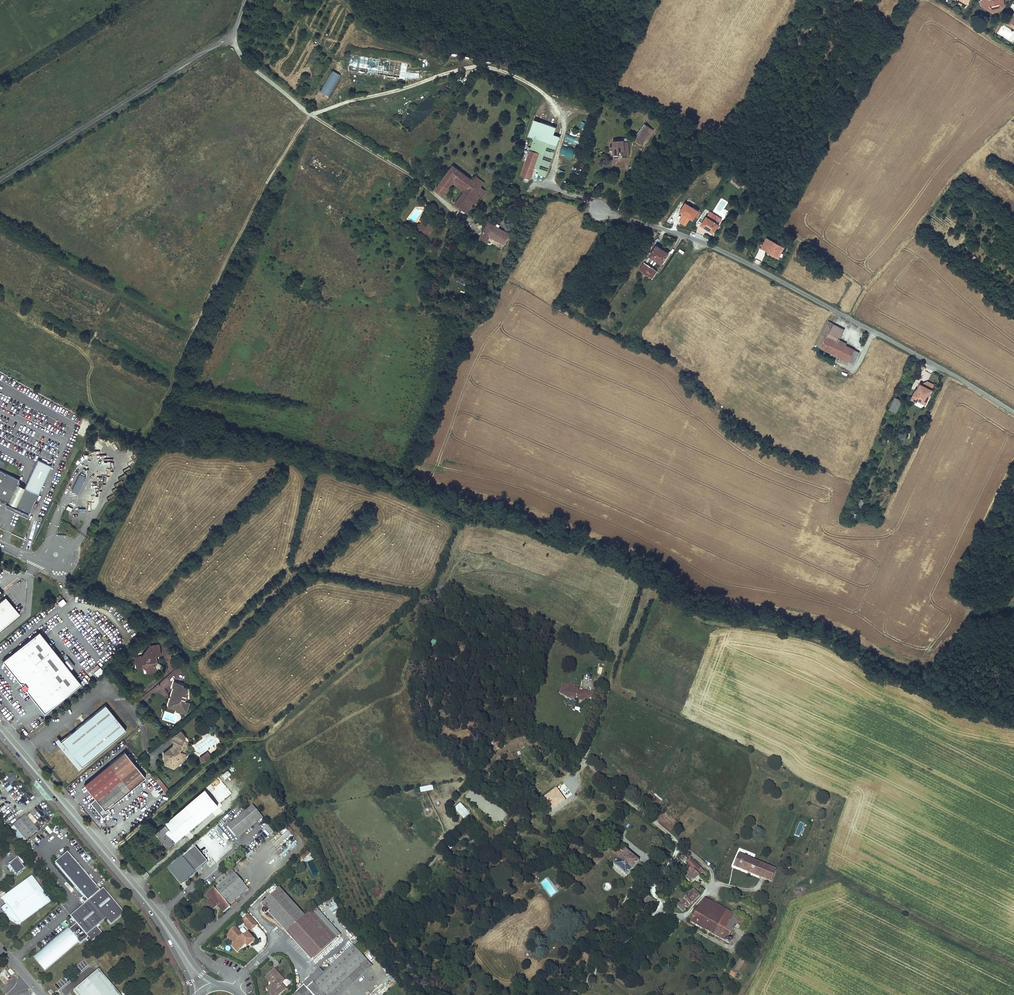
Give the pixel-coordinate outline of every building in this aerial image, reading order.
[(985,1),(983,4),(987,6),(987,9),(990,11),(992,8),(1000,6),(1002,8),(1004,5),(1003,0),(984,0),(985,1)] [(330,96),(340,74),(331,70),(321,92),(330,96)] [(538,170),(547,173),(560,137),(554,134),(556,127),(533,119),(527,136),(534,138),(530,150),(539,153),(534,168),(538,170)] [(654,130),(645,124),(634,140),(642,146),(654,130)] [(566,136),(565,142),(579,144),(580,138),(566,136)] [(623,140),(618,141),(618,151),(624,151),(624,155),(629,154),(628,142),(623,142),(623,140)] [(559,154),(572,159),(576,149),(563,144),(559,154)] [(520,176),(530,179),(534,168),(539,153),(530,150),(529,149),(520,176)] [(467,188),(465,192),(455,204),(463,210),(477,191),(480,194),(483,189),(481,187),(473,181),(453,166),(436,189),(443,195),(452,182),(455,179),(467,188)] [(732,179),(734,180),(737,177),(744,183),(746,180),(737,172),(732,179)] [(476,177),(473,181),(481,187),(484,183),(476,177)] [(742,186),(744,183),(737,177),(734,180),(742,186)] [(452,182),(465,192),(467,188),(455,179),(452,182)] [(477,191),(463,210),(467,213),(485,190),(483,189),(480,194),(477,191)] [(698,211),(686,203),(680,211),(693,219),(698,211)] [(714,232),(719,225),(716,223),(719,217),(710,212),(702,225),(714,232)] [(424,220),(419,227),(426,232),(431,225),(424,220)] [(510,235),(489,223),(480,238),(487,242),(488,241),(503,249),(510,235)] [(434,228),(431,225),(426,232),(429,235),(434,228)] [(782,246),(767,239),(762,248),(773,253),(772,255),(777,257),(782,246)] [(669,253),(657,246),(650,256),(662,263),(669,253)] [(640,270),(652,279),(657,271),(645,263),(640,270)] [(824,336),(831,322),(828,321),(821,335),(824,336)] [(824,336),(821,335),(816,345),(840,357),(838,360),(848,365),(850,362),(853,364),(859,352),(846,346),(847,344),(839,340),(845,330),(831,322),(824,336)] [(932,389),(920,384),(917,390),(916,390),(912,398),(916,401),(917,398),(925,402),(932,389)] [(901,400),(894,397),(889,408),(896,412),(901,400)] [(85,431),(90,422),(84,419),(79,428),(85,431)] [(0,470),(0,498),(5,500),(6,498),(8,499),(16,481),(12,479),(13,476),(0,470)] [(83,476),(80,474),(73,488),(78,491),(81,485),(79,484),(83,476)] [(19,479),(13,476),(12,479),(16,481),(8,499),(6,498),(5,500),(16,506),(25,487),(17,483),(19,479)] [(38,493),(25,487),(16,506),(29,512),(38,493)] [(5,597),(0,601),(0,629),(19,614),(5,597)] [(63,598),(58,602),(61,607),(66,602),(63,598)] [(81,683),(38,631),(2,661),(44,713),(81,683)] [(150,645),(141,656),(148,656),(148,654),(151,654),(151,650),(160,649),(159,644),(150,645)] [(161,654),(160,649),(151,650),(151,654),(148,654),(148,656),(141,656),(139,656),(138,656),(137,657),(138,663),(136,663),(136,667),(146,666),(146,668),(150,668),(150,672),(158,671),(160,670),(161,669),(162,668),(163,667),(162,665),(161,664),(159,663),(157,661),(156,661),(157,660),(156,655),(161,654)] [(91,669),(98,677),(104,671),(97,664),(91,669)] [(185,700),(188,692),(186,692),(187,687),(183,686),(183,684),(174,681),(172,687),(174,688),(175,688),(173,694),(176,694),(175,697),(171,696),(168,706),(177,709),(178,706),(185,709),(188,701),(185,700)] [(559,693),(572,700),(577,698),(581,701),(594,697),(593,691),(589,691),(578,690),(575,690),(575,688),(576,684),(568,683),(568,685),(562,684),(562,688),(559,693)] [(189,702),(188,701),(185,709),(178,706),(177,709),(177,711),(185,714),(189,702)] [(61,740),(73,754),(99,733),(116,718),(105,705),(73,731),(61,740)] [(99,733),(73,754),(82,766),(126,730),(116,718),(99,733)] [(168,758),(165,763),(165,765),(174,768),(178,759),(181,760),(185,757),(185,752),(189,742),(184,741),(185,736),(181,731),(171,739),(174,743),(176,744),(175,745),(174,744),(171,747),(173,750),(171,751),(171,750),(166,755),(168,758)] [(72,755),(58,737),(55,740),(69,757),(72,755)] [(173,750),(171,747),(163,753),(165,763),(168,758),(166,755),(171,750),(171,751),(173,750)] [(110,764),(84,784),(89,790),(95,798),(90,801),(95,808),(103,817),(111,811),(108,808),(131,789),(145,777),(124,752),(110,764)] [(207,752),(196,760),(199,764),(210,757),(207,752)] [(81,766),(72,755),(69,757),(78,769),(81,766)] [(182,761),(181,760),(178,759),(174,768),(182,761)] [(160,778),(156,781),(166,793),(169,790),(160,778)] [(421,793),(434,791),(433,785),(420,788),(421,793)] [(553,809),(560,804),(556,798),(553,793),(546,798),(553,809)] [(464,819),(470,813),(461,803),(454,809),(464,819)] [(244,814),(227,828),(235,837),(236,837),(261,816),(253,806),(246,812),(244,814)] [(193,826),(180,810),(155,831),(168,847),(193,826)] [(621,810),(619,813),(621,815),(626,820),(628,818),(623,813),(623,812),(621,810)] [(13,826),(17,830),(26,840),(37,830),(25,816),(13,826)] [(263,819),(261,816),(236,837),(238,839),(263,819)] [(26,840),(17,830),(12,835),(20,845),(26,840)] [(198,845),(174,866),(178,870),(177,871),(180,877),(183,876),(186,880),(210,860),(198,845)] [(639,860),(626,850),(624,852),(621,850),(618,854),(621,857),(614,865),(627,876),(639,860)] [(125,913),(103,888),(99,891),(67,853),(54,863),(83,897),(80,900),(84,904),(70,916),(76,923),(68,930),(67,929),(44,949),(45,950),(43,952),(42,951),(40,953),(41,954),(38,956),(43,962),(40,964),(45,970),(78,942),(84,949),(102,933),(97,927),(106,919),(111,925),(125,913)] [(754,861),(739,855),(734,866),(749,872),(754,861)] [(22,866),(16,858),(8,864),(9,866),(8,867),(10,870),(11,869),(16,875),(26,867),(24,864),(22,866)] [(686,878),(691,884),(699,876),(698,874),(702,870),(690,858),(686,863),(689,865),(688,866),(687,866),(685,868),(690,874),(686,878)] [(314,859),(308,862),(314,876),(319,874),(314,859)] [(754,861),(749,872),(772,881),(776,870),(754,861)] [(178,870),(174,866),(171,867),(180,877),(177,871),(178,870)] [(248,889),(231,868),(216,881),(220,886),(216,889),(214,887),(205,895),(209,901),(207,903),(213,910),(218,905),(224,913),(231,907),(229,905),(248,889)] [(31,876),(25,880),(44,905),(50,901),(31,876)] [(7,913),(5,914),(10,920),(17,924),(19,922),(19,923),(44,905),(25,880),(1,898),(6,904),(7,906),(3,908),(7,913)] [(314,959),(337,938),(312,910),(305,916),(280,888),(263,903),(266,907),(263,909),(263,910),(263,912),(265,913),(266,913),(267,914),(268,914),(270,911),(272,913),(269,915),(274,921),(277,918),(294,937),(314,959)] [(680,904),(678,907),(684,912),(690,906),(691,906),(694,903),(693,902),(700,895),(694,890),(687,897),(687,896),(684,899),(684,900),(680,904)] [(644,901),(651,905),(654,899),(648,896),(644,901)] [(729,939),(736,925),(737,923),(725,916),(728,911),(704,899),(692,921),(691,923),(730,944),(732,940),(729,939)] [(316,906),(312,910),(337,938),(341,934),(316,906)] [(740,918),(728,911),(725,916),(737,923),(740,918)] [(258,925),(250,916),(244,921),(245,922),(245,923),(246,924),(246,926),(247,926),(247,927),(248,929),(249,930),(251,930),(252,931),(258,925)] [(746,921),(740,918),(737,923),(736,925),(742,928),(746,921)] [(227,936),(233,942),(234,944),(232,946),(238,953),(242,949),(246,945),(245,944),(248,941),(249,943),(251,945),(255,941),(248,933),(243,936),(236,928),(227,936)] [(365,949),(361,944),(356,949),(361,954),(365,949)] [(303,984),(313,994),(329,994),(351,975),(367,960),(361,954),(356,949),(353,945),(324,973),(320,968),(303,984)] [(34,957),(40,964),(43,962),(38,956),(41,954),(40,953),(42,951),(43,952),(45,950),(44,949),(34,957)] [(735,972),(746,954),(743,953),(732,970),(735,972)] [(748,956),(746,954),(735,972),(732,970),(730,975),(734,978),(737,973),(748,956)] [(367,960),(351,975),(329,994),(341,994),(372,966),(367,960)] [(112,987),(98,970),(73,991),(77,994),(119,994),(112,987)] [(275,970),(267,976),(274,983),(272,984),(267,989),(269,991),(272,994),(272,993),(274,994),(280,994),(285,991),(279,984),(281,982),(281,983),(284,981),(275,970)] [(0,973),(0,979),(3,983),(8,979),(2,972),(0,973)]
